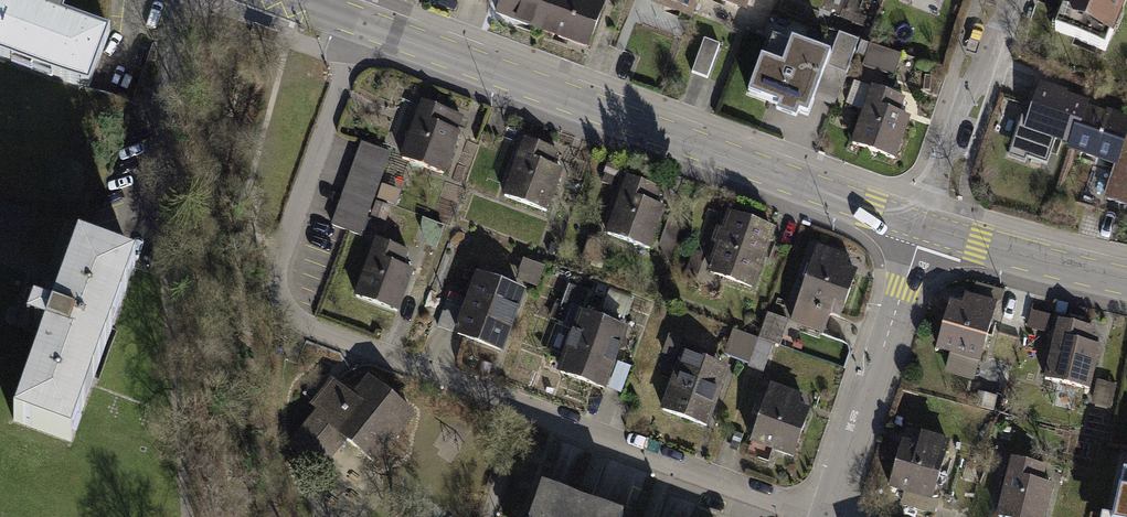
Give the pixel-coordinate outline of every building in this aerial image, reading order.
[(89,87),(109,35),(50,13),(13,0),(0,0),(0,55),(89,87)] [(555,0),(502,0),(495,18),(539,36),(555,0)] [(576,0),(555,0),(539,36),(585,55),(603,12),(576,0)] [(647,5),(697,24),(707,0),(649,0),(647,5)] [(752,16),(759,0),(710,0),(752,16)] [(1070,14),(1126,36),(1126,32),(1126,0),(1075,0),(1070,14)] [(693,73),(711,79),(724,42),(707,36),(693,73)] [(904,57),(874,48),(868,68),(899,77),(904,57)] [(829,79),(785,63),(766,116),(810,131),(829,79)] [(915,106),(868,90),(849,146),(896,162),(915,106)] [(1027,135),(1073,149),(1079,130),(1086,133),(1092,114),(1094,110),(1041,93),(1027,135)] [(469,122),(425,106),(404,162),(448,178),(469,122)] [(1126,145),(1126,126),(1092,114),(1086,133),(1079,130),(1073,149),(1071,154),(1119,170),(1126,145)] [(365,234),(394,153),(340,133),(328,164),(354,173),(336,224),(365,234)] [(568,163),(523,144),(503,191),(548,209),(568,163)] [(1119,170),(1109,201),(1126,207),(1126,145),(1119,170)] [(674,200),(629,181),(608,232),(653,251),(674,200)] [(778,233),(726,217),(708,272),(760,289),(778,233)] [(420,255),(376,238),(353,296),(397,313),(420,255)] [(849,259),(817,248),(791,325),(824,336),(830,317),(840,320),(856,273),(846,270),(849,259)] [(138,272),(82,251),(17,424),(73,444),(138,272)] [(523,293),(474,276),(453,336),(476,344),(502,353),(523,293)] [(959,308),(948,304),(934,352),(981,365),(998,304),(963,294),(959,308)] [(627,331),(578,314),(556,375),(605,392),(606,389),(616,362),(622,344),(627,331)] [(768,314),(759,339),(773,345),(780,347),(789,322),(768,314)] [(1095,331),(1057,322),(1043,382),(1089,393),(1099,348),(1092,347),(1095,331)] [(759,339),(733,330),(724,355),(750,364),(759,339)] [(773,345),(759,339),(750,364),(748,368),(763,373),(773,345)] [(732,369),(683,351),(661,410),(710,428),(727,383),(732,369)] [(631,368),(616,362),(606,389),(621,395),(631,368)] [(322,411),(293,447),(317,467),(318,465),(317,464),(325,454),(319,450),(327,440),(335,446),(342,437),(373,462),(374,460),(373,459),(409,414),(410,415),(411,414),(391,398),(367,379),(352,397),(341,387),(340,389),(341,390),(332,401),(328,398),(322,403),(319,405),(318,404),(316,406),(322,411)] [(799,396),(772,386),(750,446),(793,461),(811,411),(796,405),(799,396)] [(952,448),(906,436),(890,491),(937,504),(952,448)] [(1010,460),(998,516),(1047,516),(1054,488),(1042,485),(1044,479),(1046,468),(1010,460)] [(1116,516),(1126,516),(1126,473),(1125,473),(1116,516)] [(541,488),(530,516),(623,516),(582,502),(576,500),(568,497),(544,489),(541,488)]
